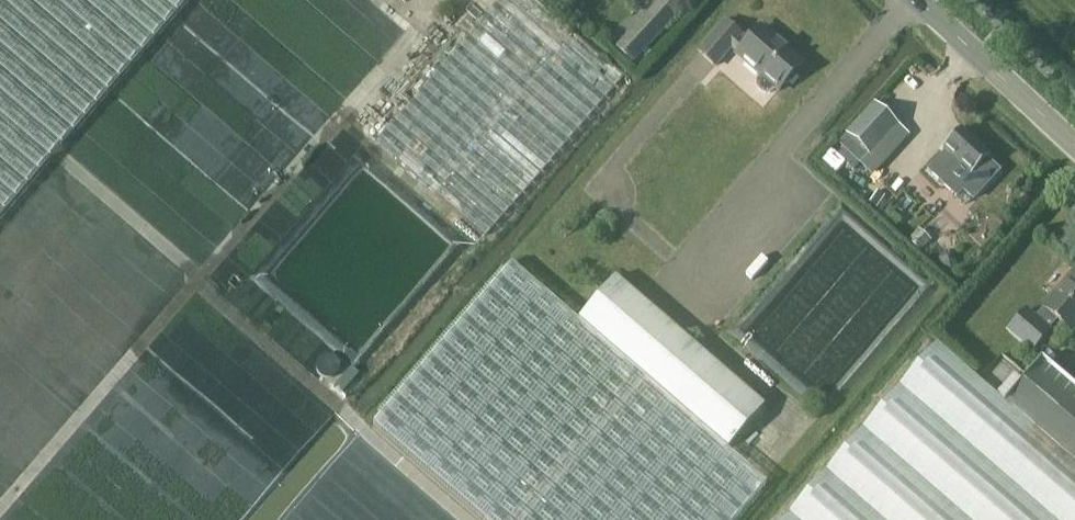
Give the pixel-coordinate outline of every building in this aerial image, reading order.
[(101,98),(185,0),(0,0),(0,215),(101,98)] [(624,77),(538,0),(498,0),(376,141),(484,236),(624,77)] [(662,29),(683,6),(677,0),(659,0),(616,47),(632,62),(662,29)] [(761,26),(745,44),(739,38),(741,35),(725,20),(699,50),(715,65),(731,46),(738,52),(737,54),(761,74),(758,81),(758,86),(761,90),(765,92),(770,92),(775,88),(778,90),(784,83),(789,82),(796,75),(795,70),(802,62),(761,26)] [(876,106),(841,144),(872,172),(886,157),(875,147),(896,124),(876,106)] [(947,152),(929,170),(955,195),(955,196),(956,197),(963,190),(973,199),(999,171),(986,160),(990,155),(989,155),(962,130),(962,129),(962,128),(942,149),(943,150),(944,149),(947,152)] [(842,150),(837,156),(853,170),(859,164),(842,150)] [(838,173),(834,178),(840,183),(844,179),(838,173)] [(873,188),(864,199),(871,206),(881,195),(873,188)] [(1005,209),(998,215),(1004,221),(1011,215),(1005,209)] [(919,232),(910,242),(919,251),(928,241),(919,232)] [(946,252),(939,258),(941,266),(950,268),(956,262),(954,254),(946,252)] [(766,482),(726,448),(764,405),(616,276),(578,320),(512,262),(372,423),(484,519),(733,519),(766,482)] [(1074,327),(1074,271),(1043,306),(1044,307),(1036,317),(1027,309),(1008,330),(1031,350),(1050,329),(1044,324),(1053,314),(1072,331),(1074,327)] [(1005,403),(935,343),(886,402),(783,519),(1074,519),(1074,463),(1005,403)] [(1005,403),(1074,463),(1074,389),(1042,360),(1005,403)]
